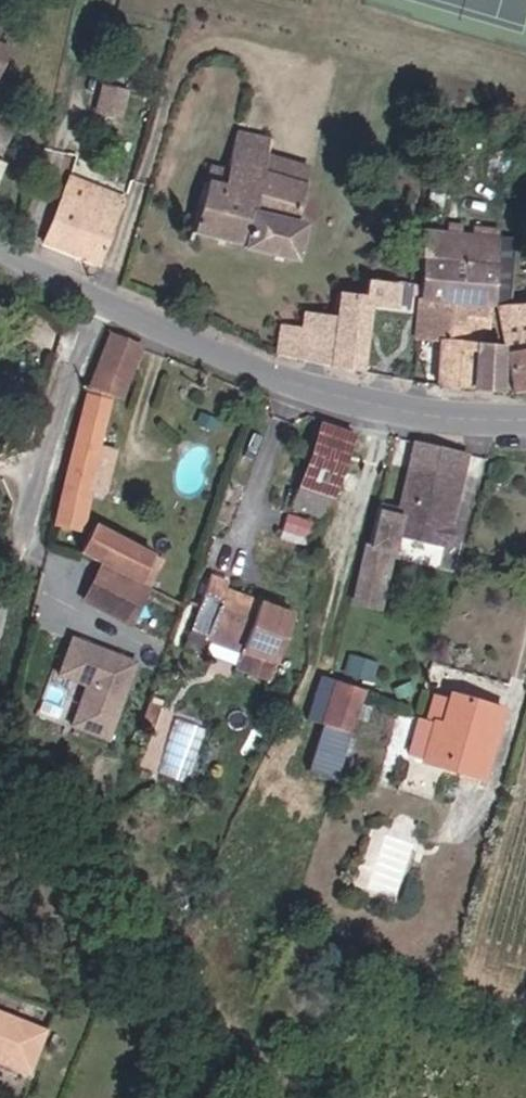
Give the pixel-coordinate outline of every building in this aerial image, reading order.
[(18,17),(22,0),(7,0),(4,13),(18,17)] [(98,113),(124,116),(128,86),(102,82),(98,113)] [(298,206),(291,204),(299,168),(265,159),(275,121),(254,114),(255,104),(247,102),(241,127),(239,127),(233,149),(210,143),(191,213),(291,236),(298,206)] [(69,151),(44,219),(98,239),(120,170),(69,151)] [(498,280),(498,249),(497,216),(457,214),(459,198),(447,197),(444,215),(423,212),(414,278),(487,280),(498,280)] [(498,249),(514,250),(513,216),(497,216),(498,249)] [(270,342),(348,354),(358,277),(334,273),(327,315),(280,307),(270,335),(270,342)] [(525,369),(525,277),(498,280),(512,371),(525,369)] [(484,320),(487,280),(414,278),(410,322),(434,322),(433,364),(493,369),(496,322),(484,320)] [(145,325),(115,311),(93,371),(73,463),(61,509),(92,518),(102,484),(93,481),(105,429),(116,382),(121,385),(145,325)] [(327,505),(341,490),(357,425),(319,415),(298,500),(321,504),(327,505)] [(453,494),(447,484),(456,478),(466,428),(414,417),(398,495),(378,491),(369,525),(391,530),(395,515),(446,525),(448,519),(450,517),(452,508),(451,503),(453,494)] [(118,432),(105,429),(93,481),(102,484),(106,485),(118,432)] [(291,524),(314,529),(321,504),(298,500),(291,524)] [(156,581),(171,554),(110,513),(92,541),(114,554),(145,574),(156,581)] [(92,590),(122,609),(145,574),(114,554),(92,590)] [(122,609),(133,616),(156,581),(145,574),(122,609)] [(252,649),(288,658),(303,607),(229,588),(230,582),(211,577),(195,634),(252,649)] [(107,740),(140,660),(69,631),(36,711),(107,740)] [(365,660),(370,641),(355,637),(350,655),(365,660)] [(248,665),(284,676),(288,658),(252,649),(248,665)] [(337,707),(361,713),(374,674),(347,666),(340,685),(345,687),(337,707)] [(429,701),(444,705),(452,675),(438,672),(429,701)] [(317,674),(309,716),(322,719),(330,676),(317,674)] [(403,736),(483,757),(501,689),(452,675),(444,705),(429,701),(415,697),(403,736)] [(332,706),(337,707),(345,687),(340,685),(338,685),(332,706)] [(153,733),(164,735),(171,713),(160,710),(153,733)] [(336,778),(351,734),(321,724),(306,768),(336,778)] [(31,1061),(46,1020),(0,1002),(0,1049),(31,1061)]
